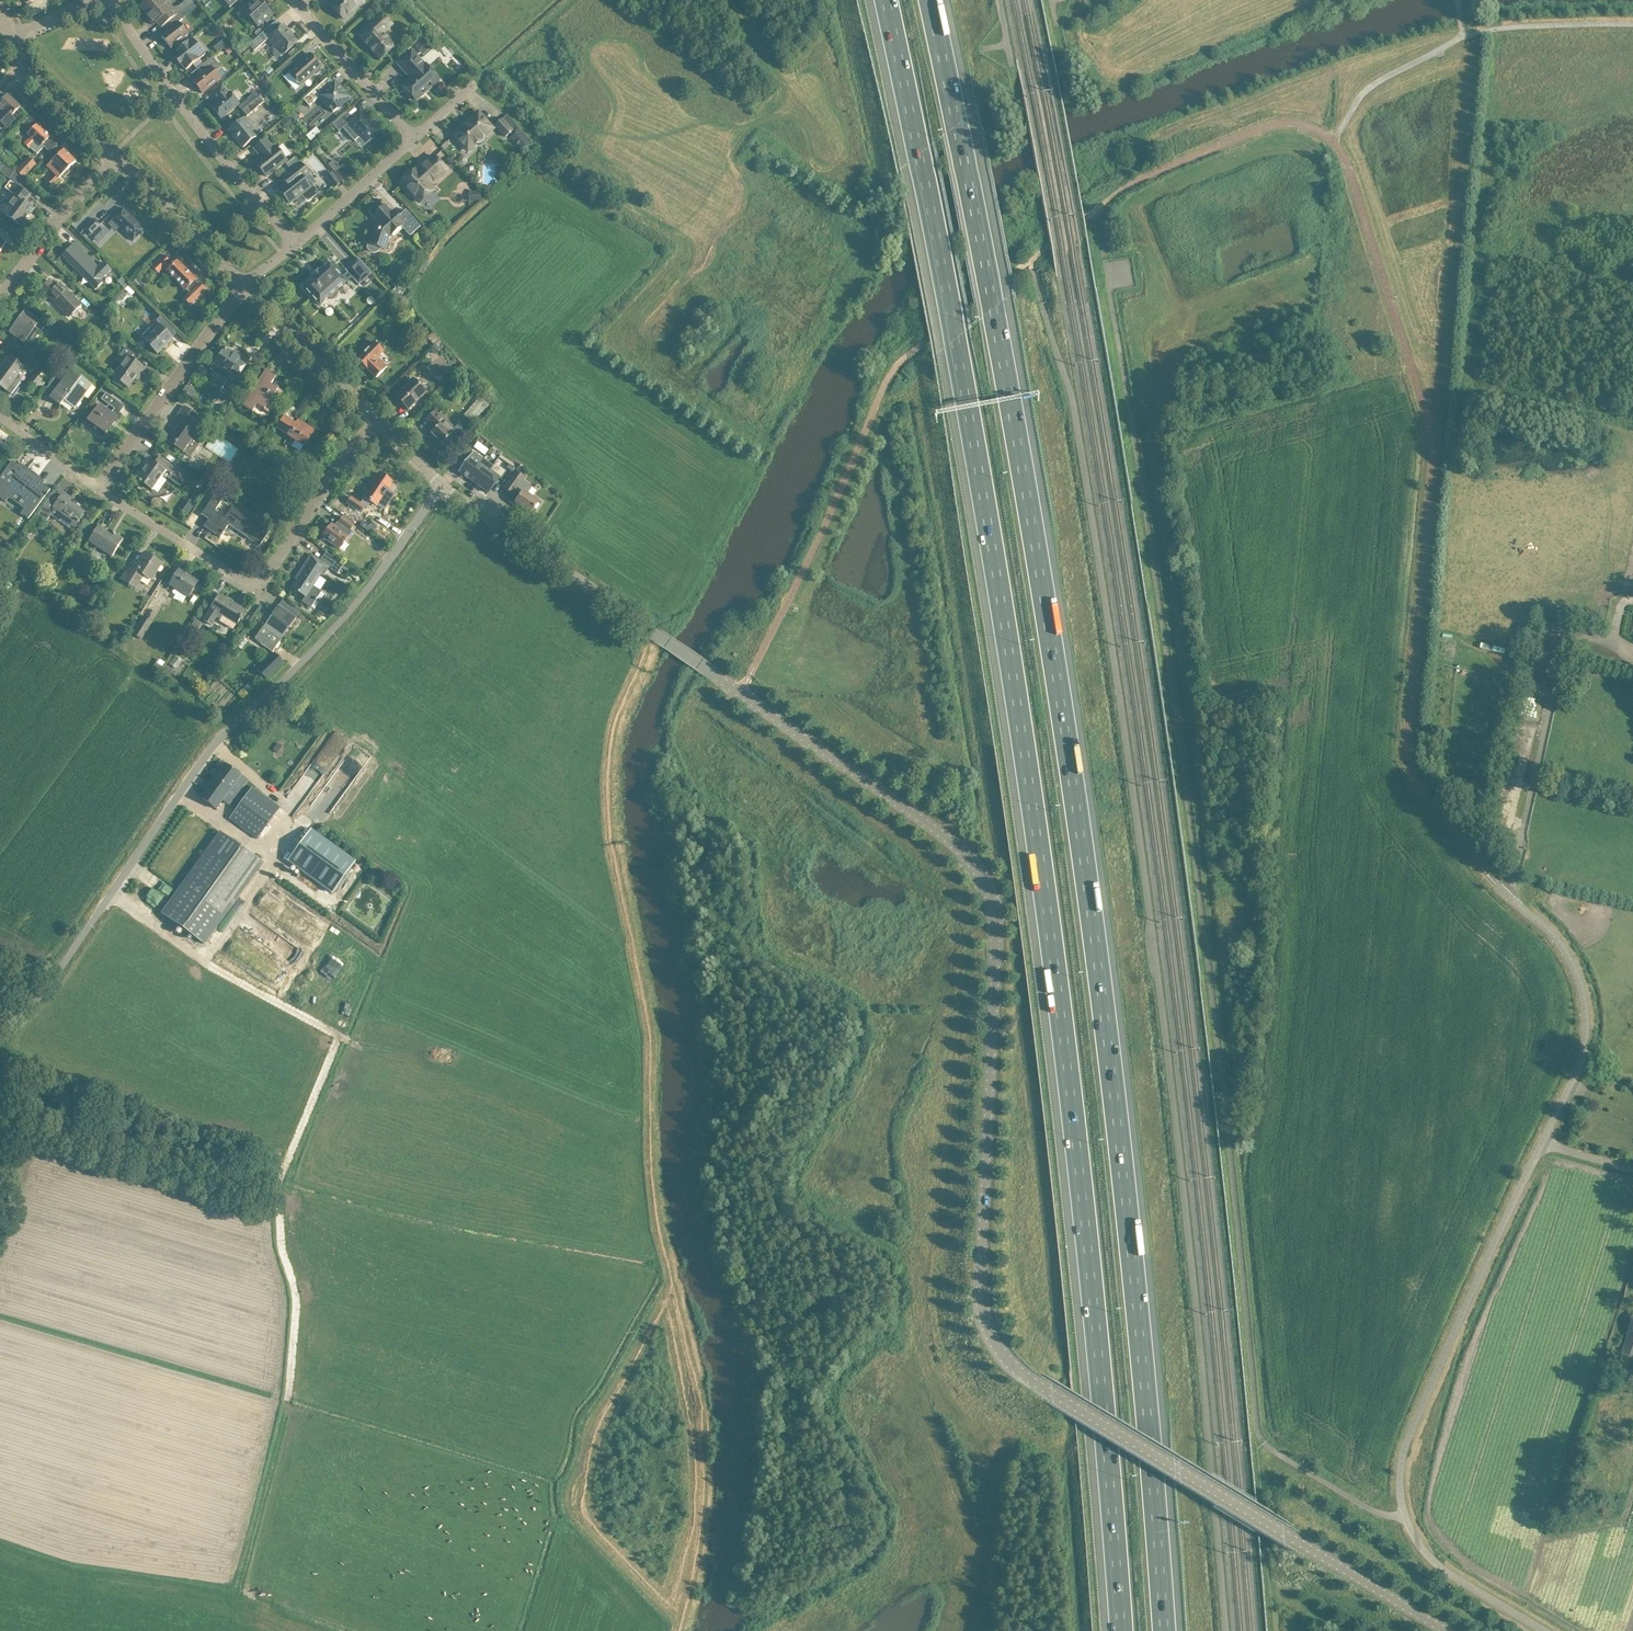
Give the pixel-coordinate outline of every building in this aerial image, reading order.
[(178,14),(172,8),(169,4),(167,6),(162,0),(149,0),(141,7),(150,18),(149,19),(154,25),(157,22),(162,28),(168,22),(178,14)] [(179,6),(183,11),(193,3),(194,2),(193,0),(187,0),(179,6)] [(272,15),(259,0),(242,0),(240,2),(246,9),(243,11),(258,27),(265,21),(267,23),(270,20),(268,18),(272,15)] [(336,1),(331,5),(343,19),(345,18),(347,19),(355,12),(353,10),(363,1),(362,0),(335,0),(336,1)] [(193,3),(183,11),(187,16),(197,8),(193,3)] [(232,23),(238,17),(234,13),(228,20),(232,23)] [(383,13),(368,27),(373,32),(363,41),(380,60),(395,47),(383,34),(393,25),(383,13)] [(182,19),(178,14),(168,22),(172,28),(161,36),(171,48),(188,34),(178,23),(182,19)] [(287,31),(289,30),(284,25),(268,39),(277,49),(278,47),(284,54),(297,43),(287,31)] [(217,26),(211,29),(215,38),(221,35),(217,26)] [(250,45),(255,51),(266,41),(261,35),(250,45)] [(180,57),(176,60),(180,64),(181,64),(186,70),(205,55),(193,39),(190,41),(189,41),(176,52),(180,57)] [(223,40),(214,48),(217,52),(227,44),(223,40)] [(228,45),(223,49),(228,55),(233,51),(228,45)] [(439,80),(433,72),(426,64),(425,65),(411,50),(397,63),(410,78),(402,85),(409,93),(408,95),(412,100),(415,99),(416,101),(439,80)] [(444,62),(461,79),(473,68),(455,51),(444,62)] [(290,60),(278,71),(284,78),(289,73),(300,86),(314,74),(316,75),(320,72),(320,69),(322,67),(310,54),(296,66),(290,60)] [(204,72),(193,81),(195,85),(195,87),(196,89),(198,90),(200,91),(202,93),(220,79),(215,72),(221,68),(212,57),(200,67),(204,72)] [(268,73),(272,78),(278,73),(274,68),(268,73)] [(327,78),(303,100),(309,107),(310,106),(319,97),(333,112),(349,98),(339,86),(336,89),(327,78)] [(222,85),(210,95),(217,103),(211,107),(221,119),(239,104),(230,92),(229,93),(222,85)] [(254,93),(246,99),(250,104),(257,98),(254,93)] [(0,103),(0,112),(1,112),(0,113),(0,122),(7,128),(15,119),(12,116),(20,107),(7,95),(0,103)] [(250,104),(242,110),(247,116),(257,108),(264,102),(259,96),(257,98),(250,104)] [(267,106),(252,118),(263,132),(281,118),(273,108),(270,110),(267,106)] [(346,113),(333,124),(339,131),(343,128),(355,141),(359,137),(365,143),(379,131),(361,111),(352,119),(346,113)] [(484,136),(492,129),(478,113),(454,135),(468,151),(476,143),(478,143),(480,143),(482,142),(483,140),(484,138),(484,136)] [(508,114),(502,120),(495,126),(506,137),(518,126),(508,114)] [(244,118),(229,130),(243,148),(258,135),(244,118)] [(291,132),(298,126),(291,118),(284,125),(291,132)] [(42,145),(51,137),(38,124),(28,134),(31,138),(25,144),(30,149),(31,148),(37,154),(44,147),(42,145)] [(266,139),(255,148),(259,154),(260,153),(263,157),(255,163),(267,177),(287,160),(276,146),(273,149),(266,139)] [(64,150),(47,167),(55,174),(48,181),(52,186),(62,176),(65,178),(71,172),(68,170),(76,162),(64,150)] [(405,179),(401,182),(407,188),(407,190),(411,195),(413,195),(420,203),(434,190),(429,185),(446,170),(434,156),(417,171),(415,169),(412,173),(411,172),(409,172),(404,175),(404,178),(405,179)] [(29,158),(17,171),(24,178),(36,165),(29,158)] [(288,181),(287,183),(279,189),(290,204),(302,194),(306,199),(309,200),(316,194),(317,191),(312,185),(310,187),(304,179),(310,174),(301,162),(282,177),(283,178),(285,176),(289,180),(288,181)] [(353,166),(340,175),(345,182),(358,173),(353,166)] [(24,180),(14,172),(10,179),(19,186),(24,180)] [(341,183),(335,176),(332,172),(326,177),(335,188),(341,183)] [(5,189),(15,196),(10,203),(6,200),(0,208),(0,211),(21,226),(33,209),(27,205),(32,198),(10,182),(5,189)] [(485,203),(484,193),(473,193),(473,204),(485,203)] [(370,238),(367,247),(368,250),(370,252),(373,253),(376,253),(379,251),(380,248),(385,249),(383,248),(386,239),(390,235),(391,236),(401,226),(410,236),(421,226),(406,210),(398,217),(393,212),(391,213),(384,206),(373,216),(380,224),(376,228),(372,238),(370,238)] [(123,208),(111,219),(133,241),(145,229),(123,208)] [(95,219),(84,230),(89,236),(101,224),(95,219)] [(75,243),(62,256),(95,290),(104,281),(102,279),(112,270),(104,262),(98,268),(75,243)] [(164,256),(154,266),(159,272),(164,267),(168,270),(167,271),(185,290),(186,289),(190,293),(184,299),(190,304),(205,289),(200,284),(199,284),(195,280),(178,261),(173,266),(169,262),(170,261),(164,256)] [(358,259),(347,270),(359,283),(370,273),(358,259)] [(336,291),(346,282),(330,264),(320,273),(318,271),(312,276),(314,278),(304,287),(320,305),(329,297),(331,298),(333,299),(336,299),(337,297),(338,295),(338,292),(336,291)] [(132,284),(139,291),(146,285),(138,277),(132,284)] [(81,305),(60,284),(56,287),(49,281),(39,291),(47,298),(48,296),(69,317),(81,305)] [(34,341),(45,326),(25,311),(10,332),(24,343),(28,337),(34,341)] [(154,320),(139,336),(157,354),(173,338),(154,320)] [(374,342),(357,359),(376,378),(387,367),(378,358),(384,351),(374,342)] [(138,381),(146,369),(135,361),(139,357),(125,347),(116,361),(122,365),(113,378),(128,388),(134,379),(138,381)] [(225,348),(215,364),(213,367),(211,370),(228,380),(220,392),(226,395),(226,394),(233,399),(244,381),(237,376),(246,362),(248,359),(236,351),(233,354),(225,348)] [(24,367),(9,356),(3,363),(4,364),(0,370),(0,386),(11,394),(20,382),(15,379),(24,367)] [(70,370),(50,398),(60,406),(64,401),(74,409),(92,385),(81,377),(80,378),(70,370)] [(268,413),(282,392),(271,385),(276,377),(266,371),(256,385),(242,406),(252,413),(257,406),(268,413)] [(35,375),(26,386),(33,392),(42,380),(35,375)] [(412,379),(395,397),(408,410),(426,392),(412,379)] [(114,409),(110,415),(99,407),(101,405),(100,405),(87,423),(104,435),(125,406),(106,393),(101,399),(114,409)] [(476,426),(493,408),(484,399),(467,417),(476,426)] [(198,415),(184,406),(174,421),(180,425),(168,442),(183,453),(184,452),(191,456),(200,443),(193,438),(202,426),(194,420),(198,415)] [(294,408),(290,415),(299,421),(303,413),(294,408)] [(436,410),(433,413),(426,419),(435,429),(431,433),(442,444),(450,435),(456,441),(467,430),(459,422),(453,427),(446,419),(436,410)] [(284,416),(276,428),(296,441),(292,446),(300,452),(303,446),(304,446),(315,431),(301,422),(299,426),(284,416)] [(218,426),(215,430),(234,444),(237,439),(218,426)] [(229,462),(238,449),(216,433),(206,447),(229,462)] [(468,479),(483,459),(473,451),(459,472),(468,479)] [(152,490),(162,477),(164,479),(169,478),(180,486),(183,482),(188,476),(178,469),(160,456),(155,463),(148,458),(142,466),(145,468),(137,479),(139,481),(139,482),(141,483),(141,482),(152,490)] [(480,484),(490,470),(493,466),(483,459),(468,479),(476,484),(477,482),(480,484)] [(45,482),(20,464),(18,466),(12,461),(0,478),(0,498),(6,503),(15,491),(30,503),(22,514),(29,519),(50,490),(43,485),(45,482)] [(179,466),(178,469),(188,476),(190,473),(179,466)] [(488,493),(500,477),(490,470),(494,466),(493,466),(490,470),(480,484),(482,486),(480,488),(488,493)] [(538,502),(527,494),(532,487),(522,480),(524,479),(515,472),(504,488),(513,494),(514,493),(519,496),(515,502),(531,513),(538,502)] [(361,503),(351,497),(347,503),(361,512),(365,507),(367,508),(371,502),(377,506),(382,499),(386,501),(388,501),(391,497),(391,494),(387,491),(393,482),(379,474),(375,481),(372,479),(369,482),(372,484),(364,497),(364,498),(361,503)] [(212,484),(208,490),(213,493),(217,488),(212,484)] [(71,499),(63,494),(52,510),(53,511),(50,515),(68,528),(71,524),(75,527),(79,521),(84,513),(69,502),(71,499)] [(214,495),(202,513),(209,518),(204,526),(220,537),(223,534),(224,532),(230,522),(249,535),(248,538),(259,546),(269,532),(232,507),(224,518),(215,511),(223,500),(214,495)] [(331,524),(322,536),(339,549),(345,541),(345,542),(346,540),(348,537),(352,531),(350,530),(354,525),(343,517),(338,522),(339,523),(336,527),(331,524)] [(98,526),(88,542),(112,557),(123,539),(115,534),(116,533),(114,533),(113,535),(98,526)] [(152,580),(162,564),(160,562),(156,559),(155,559),(148,555),(144,561),(141,559),(136,567),(131,563),(121,579),(135,588),(143,575),(152,580)] [(300,576),(292,588),(297,591),(297,592),(299,593),(299,592),(305,596),(302,602),(311,608),(311,607),(315,600),(316,601),(317,599),(316,598),(321,592),(313,586),(321,574),(323,575),(329,567),(311,555),(298,575),(300,576)] [(336,560),(330,569),(338,573),(343,565),(336,560)] [(204,585),(179,569),(169,585),(189,598),(193,590),(199,594),(204,585)] [(245,610),(219,594),(203,620),(212,626),(219,614),(236,625),(240,618),(241,618),(242,616),(245,610)] [(279,639),(287,626),(290,628),(296,619),(278,606),(272,615),(273,616),(264,628),(263,627),(254,639),(272,652),(281,640),(279,639)] [(142,616),(131,633),(141,639),(152,622),(142,616)] [(274,653),(258,670),(267,680),(284,663),(274,653)] [(159,668),(166,672),(172,661),(164,657),(159,668)] [(171,666),(180,676),(190,667),(182,657),(171,666)] [(208,676),(223,687),(230,677),(216,666),(208,676)] [(325,752),(338,762),(352,745),(339,735),(325,752)] [(336,782),(343,790),(370,766),(361,755),(350,765),(352,768),(336,782)] [(227,794),(241,775),(225,764),(200,798),(216,809),(223,800),(228,804),(233,798),(227,794)] [(280,808),(252,788),(229,819),(256,839),(280,808)] [(312,829),(288,862),(332,894),(356,861),(312,829)] [(220,832),(180,885),(160,911),(202,942),(222,916),(261,862),(220,832)] [(1622,1355),(1632,1359),(1632,1317),(1627,1334),(1629,1335),(1622,1355)]
